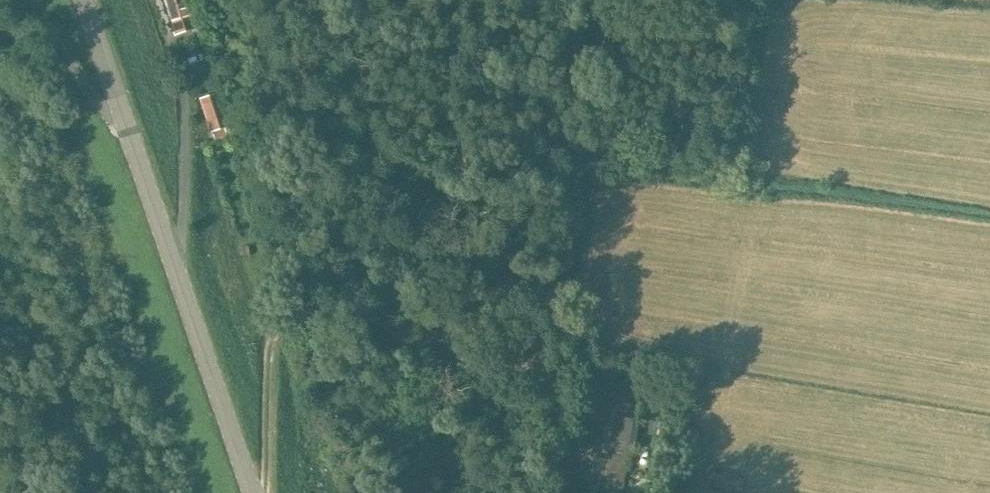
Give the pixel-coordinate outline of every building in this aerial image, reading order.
[(191,16),(186,0),(165,0),(173,24),(175,35),(200,26),(196,14),(191,16)] [(218,92),(199,99),(210,132),(229,126),(218,92)] [(589,492),(623,492),(632,443),(635,443),(639,420),(641,409),(618,405),(618,402),(595,398),(591,423),(593,423),(593,428),(601,429),(589,492)]
